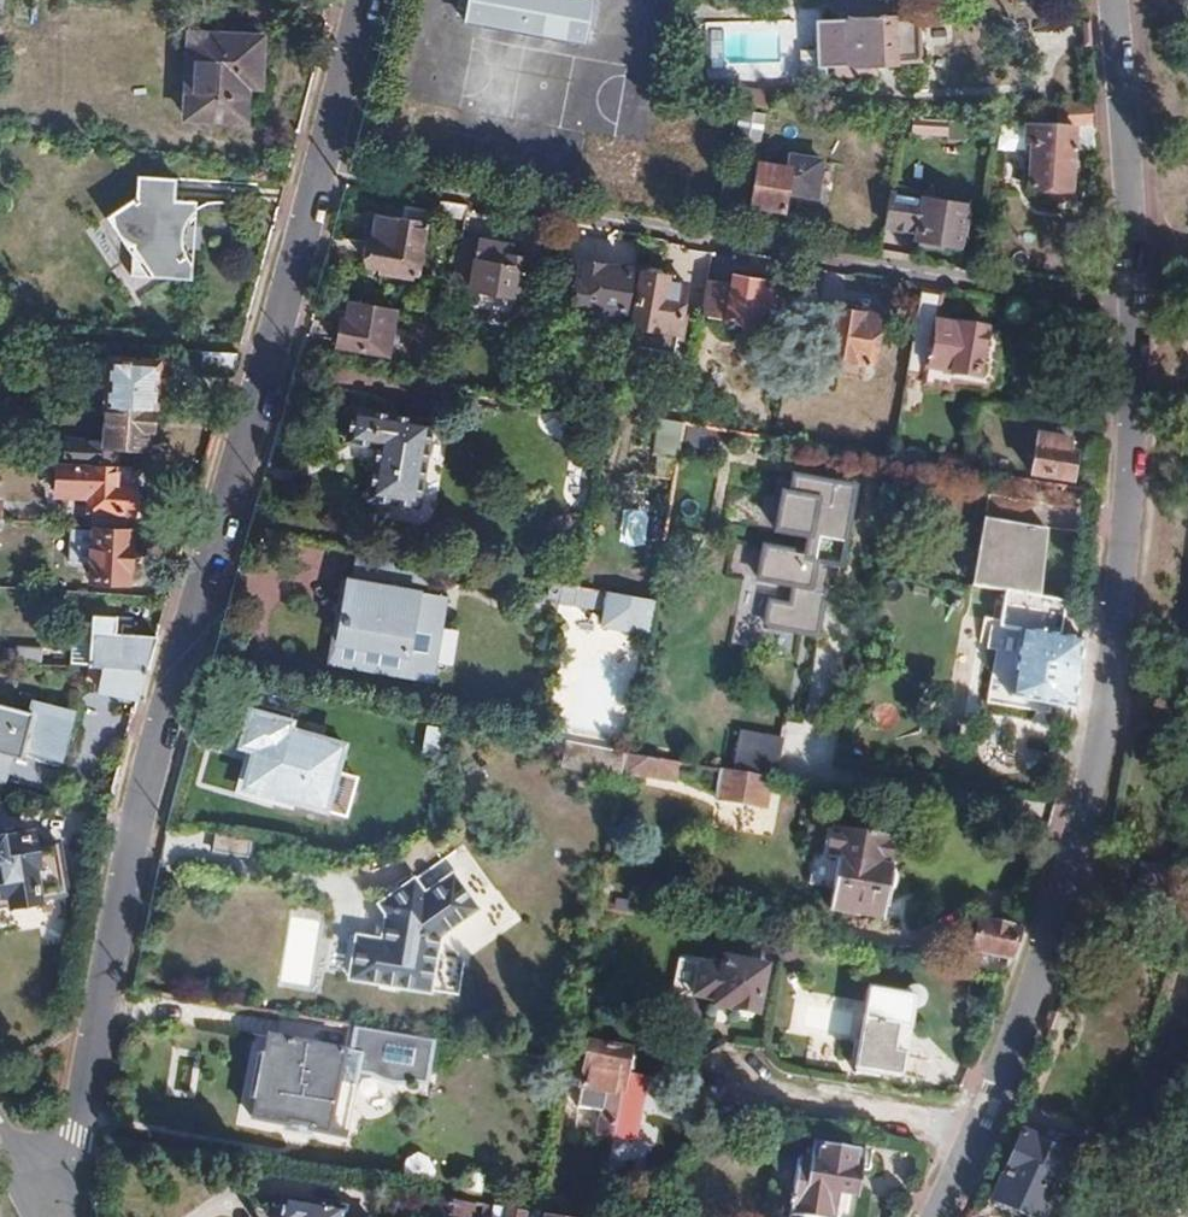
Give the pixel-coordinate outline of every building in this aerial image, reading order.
[(577,46),(586,0),(457,0),(453,24),(577,46)] [(917,58),(916,22),(894,21),(894,17),(871,18),(866,11),(858,11),(852,19),(811,20),(812,66),(829,66),(829,75),(865,75),(865,65),(896,65),(896,59),(917,58)] [(258,87),(262,36),(190,32),(188,60),(197,60),(193,117),(245,121),(246,86),(258,87)] [(770,108),(771,90),(740,89),(738,105),(770,108)] [(1096,115),(1094,103),(1058,101),(1055,126),(1096,128),(1096,115)] [(766,112),(737,111),(735,140),(764,142),(766,112)] [(1098,151),(1096,128),(1055,126),(1000,122),(996,144),(1016,145),(1017,129),(1024,130),(1023,144),(1033,145),(1028,193),(1049,194),(1055,200),(1073,202),(1076,199),(1078,185),(1070,179),(1074,150),(1098,151)] [(758,160),(750,204),(782,210),(785,194),(811,199),(818,162),(787,157),(786,165),(758,160)] [(189,255),(189,235),(182,234),(181,233),(182,231),(196,217),(196,208),(176,207),(177,185),(138,183),(137,204),(107,224),(134,261),(133,282),(184,285),(192,278),(192,271),(188,269),(184,263),(181,258),(180,255),(189,255)] [(964,202),(892,188),(886,223),(918,229),(916,235),(957,242),(964,202)] [(463,226),(466,203),(443,199),(440,223),(463,226)] [(416,272),(426,210),(406,207),(403,219),(376,214),(368,264),(416,272)] [(474,285),(482,236),(461,233),(453,282),(474,285)] [(517,295),(526,244),(482,236),(474,285),(473,287),(480,288),(480,296),(484,300),(487,301),(491,300),(499,292),(517,295)] [(623,309),(630,268),(581,260),(574,300),(623,309)] [(680,312),(685,282),(667,279),(668,275),(642,270),(633,323),(642,324),(639,343),(644,344),(650,352),(662,353),(667,349),(674,350),(676,337),(682,338),(686,313),(680,312)] [(754,323),(761,281),(732,276),(731,283),(707,279),(701,313),(701,314),(754,323)] [(990,377),(996,344),(990,337),(984,336),(985,331),(935,323),(939,292),(923,289),(909,366),(950,374),(949,380),(982,385),(990,377)] [(386,354),(394,311),(351,304),(348,320),(341,319),(338,345),(386,354)] [(869,365),(878,315),(857,310),(858,308),(841,304),(840,307),(836,306),(834,316),(817,313),(812,343),(829,345),(826,357),(869,365)] [(233,373),(239,354),(198,351),(197,371),(233,373)] [(153,408),(156,362),(109,359),(106,404),(153,408)] [(144,448),(145,431),(151,431),(153,408),(106,404),(102,404),(100,441),(62,439),(61,463),(114,466),(116,445),(144,448)] [(715,428),(719,408),(698,404),(695,425),(715,428)] [(365,495),(414,504),(428,420),(348,407),(343,439),(373,444),(365,495)] [(672,479),(682,423),(661,419),(654,455),(657,456),(654,476),(672,479)] [(1033,476),(1071,482),(1076,455),(1065,453),(1068,441),(1039,436),(1033,476)] [(32,461),(34,450),(34,448),(13,446),(12,460),(32,461)] [(129,512),(132,467),(114,466),(61,463),(60,463),(58,493),(90,494),(90,509),(129,512)] [(838,572),(852,490),(784,478),(781,496),(771,494),(764,538),(799,544),(797,556),(759,550),(753,586),(789,592),(786,607),(767,604),(762,632),(817,641),(829,571),(838,572)] [(1043,598),(1054,532),(952,515),(941,582),(997,591),(987,647),(995,649),(986,704),(1046,714),(1047,704),(1073,709),(1075,699),(1083,641),(1061,639),(1066,602),(1043,598)] [(123,578),(126,533),(93,530),(90,576),(123,578)] [(425,673),(440,592),(407,587),(413,557),(359,548),(354,579),(348,577),(333,656),(425,673)] [(441,618),(445,594),(440,592),(425,673),(333,656),(348,577),(342,576),(327,660),(431,680),(433,667),(441,618)] [(646,630),(652,597),(571,584),(547,580),(545,594),(557,596),(556,600),(602,608),(600,622),(646,630)] [(147,662),(155,635),(112,632),(113,617),(89,615),(85,666),(145,670),(147,662)] [(68,624),(66,665),(79,666),(81,624),(68,624)] [(39,663),(40,650),(11,647),(10,661),(32,662),(39,663)] [(137,695),(145,670),(85,666),(82,665),(81,682),(104,683),(103,697),(136,699),(137,695)] [(0,707),(0,786),(9,788),(18,759),(20,747),(58,758),(71,714),(31,702),(27,714),(0,707)] [(322,808),(341,747),(286,728),(287,721),(249,710),(236,748),(254,752),(243,787),(322,808)] [(829,768),(830,727),(785,726),(784,767),(829,768)] [(773,774),(780,740),(737,731),(729,765),(773,774)] [(622,764),(624,752),(568,742),(563,767),(619,778),(622,764)] [(766,804),(771,778),(723,770),(718,797),(766,804)] [(884,918),(888,891),(893,886),(895,874),(891,867),(885,865),(890,836),(831,827),(826,856),(814,854),(809,885),(833,889),(830,908),(884,918)] [(54,839),(32,842),(30,832),(0,838),(0,901),(9,900),(10,903),(35,899),(35,894),(62,890),(54,839)] [(471,904),(449,868),(417,889),(408,875),(372,899),(378,909),(373,934),(347,930),(340,974),(419,986),(427,933),(471,904)] [(1010,957),(1018,931),(980,921),(973,950),(1009,959),(1010,957)] [(772,987),(777,955),(764,952),(761,965),(764,966),(761,985),(772,987)] [(761,985),(764,966),(761,965),(722,959),(720,974),(679,967),(674,999),(708,1005),(707,1007),(712,1008),(715,1011),(731,1014),(732,1008),(743,1010),(743,1014),(750,1015),(751,1011),(756,1012),(757,1009),(761,985)] [(769,1003),(772,987),(761,985),(757,1009),(768,1011),(769,1003)] [(868,988),(854,1072),(882,1078),(883,1074),(901,1077),(904,1052),(895,1050),(899,1026),(909,1028),(914,996),(868,988)] [(339,1131),(350,1064),(363,1066),(367,1069),(375,1072),(382,1074),(392,1074),(399,1072),(417,1075),(423,1037),(347,1025),(343,1047),(261,1033),(259,1052),(253,1051),(245,1095),(251,1095),(248,1114),(283,1121),(284,1117),(311,1122),(310,1126),(339,1131)] [(904,1052),(909,1028),(899,1026),(895,1050),(904,1052)] [(627,1051),(591,1046),(584,1089),(605,1093),(599,1131),(634,1137),(645,1073),(625,1070),(627,1051)] [(1033,1216),(1041,1216),(1054,1187),(1049,1185),(1054,1177),(1059,1179),(1071,1154),(1023,1132),(992,1198),(1033,1216)] [(862,1150),(812,1142),(808,1162),(776,1156),(769,1194),(792,1197),(789,1213),(814,1216),(839,1216),(842,1194),(856,1196),(862,1150)] [(469,1204),(430,1197),(427,1216),(467,1216),(469,1204)] [(279,1198),(276,1216),(339,1216),(341,1208),(279,1198)]
